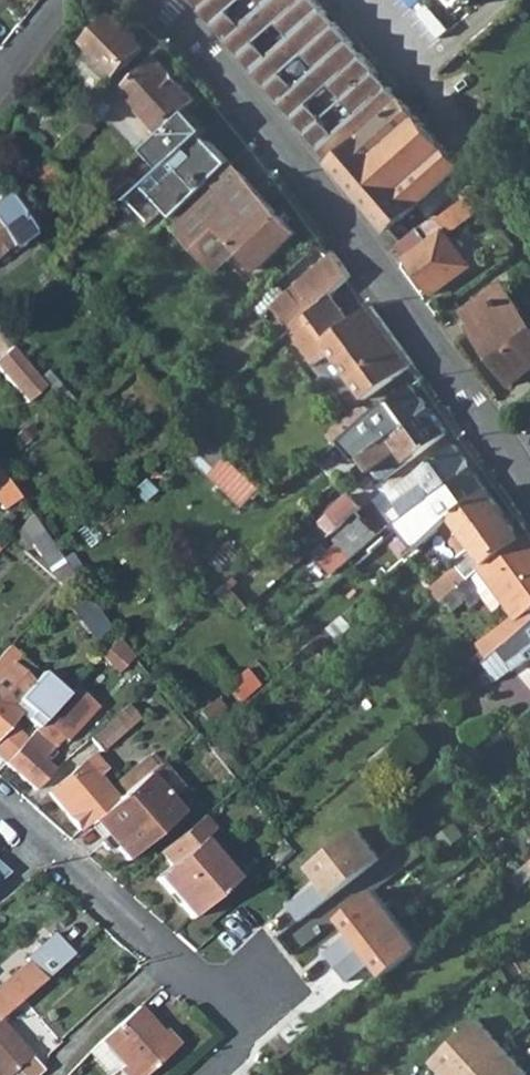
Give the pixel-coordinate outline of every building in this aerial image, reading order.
[(248,67),(295,122),(331,165),(404,103),(315,0),(191,0),(248,67)] [(89,43),(96,50),(99,53),(89,62),(106,82),(110,86),(121,76),(119,75),(147,48),(117,15),(102,30),(89,43)] [(155,137),(195,100),(158,59),(121,92),(153,128),(150,131),(155,137)] [(456,163),(411,109),(406,102),(404,103),(331,165),(386,230),(418,202),(427,214),(431,210),(441,203),(469,178),(456,163)] [(191,112),(149,149),(169,171),(179,160),(187,168),(160,196),(176,213),(203,189),(231,164),(213,145),(208,151),(200,144),(211,133),(191,112)] [(43,197),(61,179),(52,169),(92,131),(81,119),(47,152),(40,158),(42,161),(24,178),(43,197)] [(179,160),(169,171),(152,188),(160,196),(187,168),(179,160)] [(231,164),(203,189),(167,223),(215,273),(241,249),(260,270),(297,236),(267,202),(231,164)] [(483,200),(478,192),(441,219),(448,229),(449,231),(477,211),(474,207),(484,201),(483,200)] [(4,251),(8,256),(30,240),(29,237),(0,199),(0,254),(4,251)] [(421,249),(445,232),(448,229),(441,219),(436,214),(412,234),(413,237),(421,249)] [(469,265),(445,232),(421,249),(412,255),(407,259),(431,293),(469,265)] [(404,243),(412,255),(421,249),(413,237),(404,243)] [(291,329),(330,293),(350,275),(344,266),(334,254),(284,293),(275,283),(250,306),(259,316),(270,307),(290,330),(291,329)] [(502,283),(463,312),(472,325),(470,327),(511,382),(529,368),(529,321),(502,283)] [(330,352),(364,399),(413,363),(372,306),(350,321),(330,293),(291,329),(290,330),(315,363),(330,352)] [(9,349),(0,357),(0,377),(24,405),(43,389),(9,349)] [(431,409),(414,387),(376,418),(353,436),(342,445),(361,466),(366,462),(363,458),(431,409)] [(368,406),(344,425),(353,436),(376,418),(368,406)] [(431,409),(363,458),(366,462),(372,471),(400,452),(406,463),(448,433),(431,409)] [(331,435),(339,447),(342,445),(353,436),(344,425),(331,435)] [(473,468),(456,444),(398,485),(405,495),(396,502),(405,515),(409,513),(410,514),(410,513),(434,496),(473,468)] [(380,481),(406,463),(400,452),(372,471),(380,481)] [(210,476),(242,508),(260,490),(257,487),(242,473),(227,458),(223,464),(210,476)] [(473,468),(434,496),(410,513),(410,514),(414,521),(419,518),(421,521),(428,515),(441,506),(451,521),(455,518),(490,492),(473,468)] [(16,499),(0,477),(0,509),(0,510),(16,499)] [(487,563),(522,537),(490,492),(455,518),(487,563)] [(320,522),(331,535),(361,508),(349,495),(320,522)] [(450,522),(451,521),(441,506),(428,515),(439,531),(450,522)] [(61,590),(71,578),(52,551),(51,549),(28,517),(14,532),(24,543),(30,541),(39,554),(38,554),(42,559),(40,562),(61,590)] [(375,535),(361,519),(336,540),(338,543),(351,557),(375,535)] [(387,542),(404,562),(421,547),(404,527),(387,542)] [(522,537),(487,563),(481,568),(518,619),(529,610),(529,532),(522,537)] [(351,557),(338,543),(322,558),(335,572),(351,557)] [(444,599),(468,578),(458,567),(434,588),(444,599)] [(518,619),(481,568),(478,570),(470,576),(479,588),(484,593),(487,591),(510,625),(518,619)] [(470,576),(468,578),(444,599),(444,600),(452,610),(479,588),(470,576)] [(100,634),(108,629),(85,597),(77,602),(100,634)] [(329,630),(337,639),(351,626),(342,617),(329,630)] [(527,625),(510,639),(487,660),(499,676),(529,655),(529,623),(527,625)] [(500,627),(480,644),(485,650),(472,661),(478,667),(487,660),(510,639),(500,627)] [(134,662),(116,641),(98,661),(118,680),(134,662)] [(4,764),(52,711),(40,700),(0,661),(0,760),(4,764)] [(100,700),(79,682),(68,694),(52,711),(4,764),(33,791),(50,772),(40,763),(67,732),(70,735),(100,700)] [(68,694),(56,684),(40,700),(52,711),(68,694)] [(109,722),(109,723),(96,734),(89,740),(94,746),(114,728),(109,722)] [(114,728),(94,746),(99,752),(120,735),(114,728)] [(91,756),(83,764),(94,777),(102,770),(91,756)] [(83,764),(47,795),(79,832),(94,819),(144,776),(154,767),(146,757),(115,785),(118,790),(110,796),(94,777),(83,764)] [(110,845),(124,862),(177,816),(144,776),(94,819),(114,842),(110,845)] [(155,879),(188,919),(196,913),(232,882),(199,841),(210,832),(199,819),(177,838),(159,854),(170,867),(155,879)] [(365,828),(311,869),(323,884),(292,907),(304,923),(388,859),(365,828)] [(329,953),(339,968),(404,919),(382,892),(345,920),(355,933),(329,953)] [(404,919),(339,968),(352,985),(380,964),(392,979),(429,951),(404,919)] [(27,962),(0,987),(0,1018),(42,981),(73,954),(53,932),(24,958),(27,962)] [(122,1066),(159,1033),(138,1010),(102,1045),(122,1066)] [(438,1062),(449,1074),(482,1074),(514,1048),(489,1019),(438,1062)] [(41,1072),(0,1027),(0,1074),(38,1074),(41,1072)] [(159,1033),(122,1066),(126,1070),(123,1073),(125,1074),(147,1074),(178,1046),(166,1032),(162,1035),(159,1033)] [(482,1074),(529,1074),(529,1066),(514,1048),(482,1074)]
